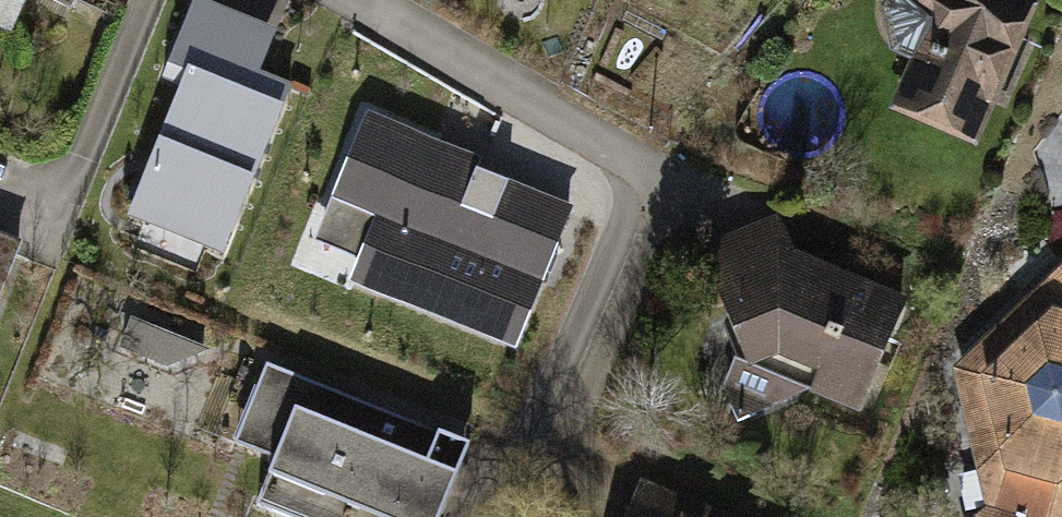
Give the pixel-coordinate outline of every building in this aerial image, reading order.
[(31,38),(50,0),(0,0),(0,23),(31,38)] [(940,19),(901,108),(971,137),(1027,11),(1015,0),(918,0),(940,19)] [(142,193),(232,229),(288,90),(243,71),(259,32),(192,5),(162,77),(185,87),(142,193)] [(570,212),(364,129),(318,244),(363,262),(353,286),(514,351),(570,212)] [(888,420),(931,304),(810,259),(784,219),(705,253),(749,366),(888,420)] [(31,248),(0,237),(0,332),(31,248)] [(944,372),(986,515),(982,516),(1061,516),(1061,269),(944,372)] [(187,415),(211,352),(135,324),(112,386),(187,415)] [(469,446),(267,365),(258,387),(298,403),(257,506),(284,516),(441,516),(469,446)] [(654,487),(642,516),(725,516),(654,487)]
